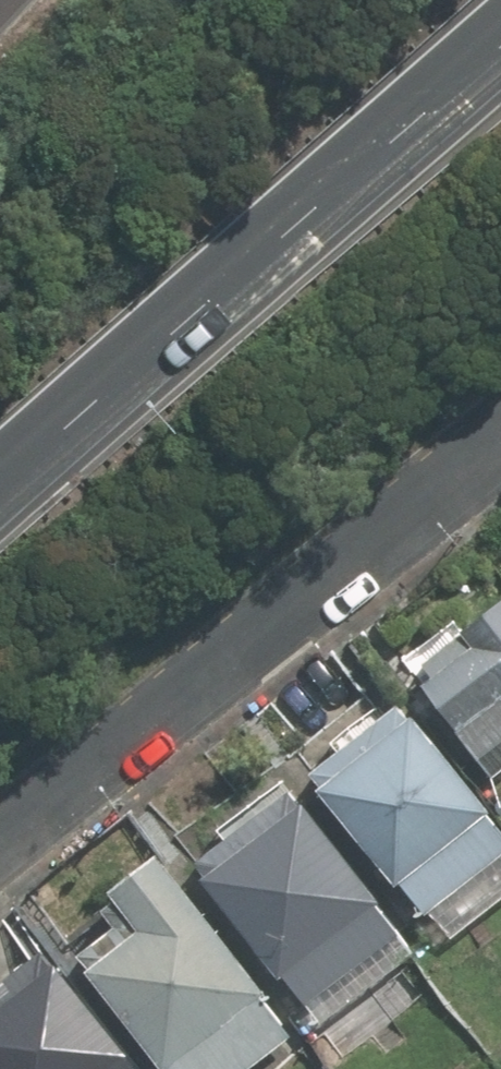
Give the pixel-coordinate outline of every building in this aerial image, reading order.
[(456,642),(463,651),(410,695),(481,781),(500,764),(500,604),(456,642)] [(378,707),(291,785),(411,919),(498,841),(378,707)] [(410,942),(280,795),(182,882),(312,1029),(410,942)] [(61,963),(151,1068),(237,1068),(280,1032),(139,866),(88,909),(103,927),(61,963)] [(0,978),(0,1068),(125,1068),(22,957),(0,978)]
